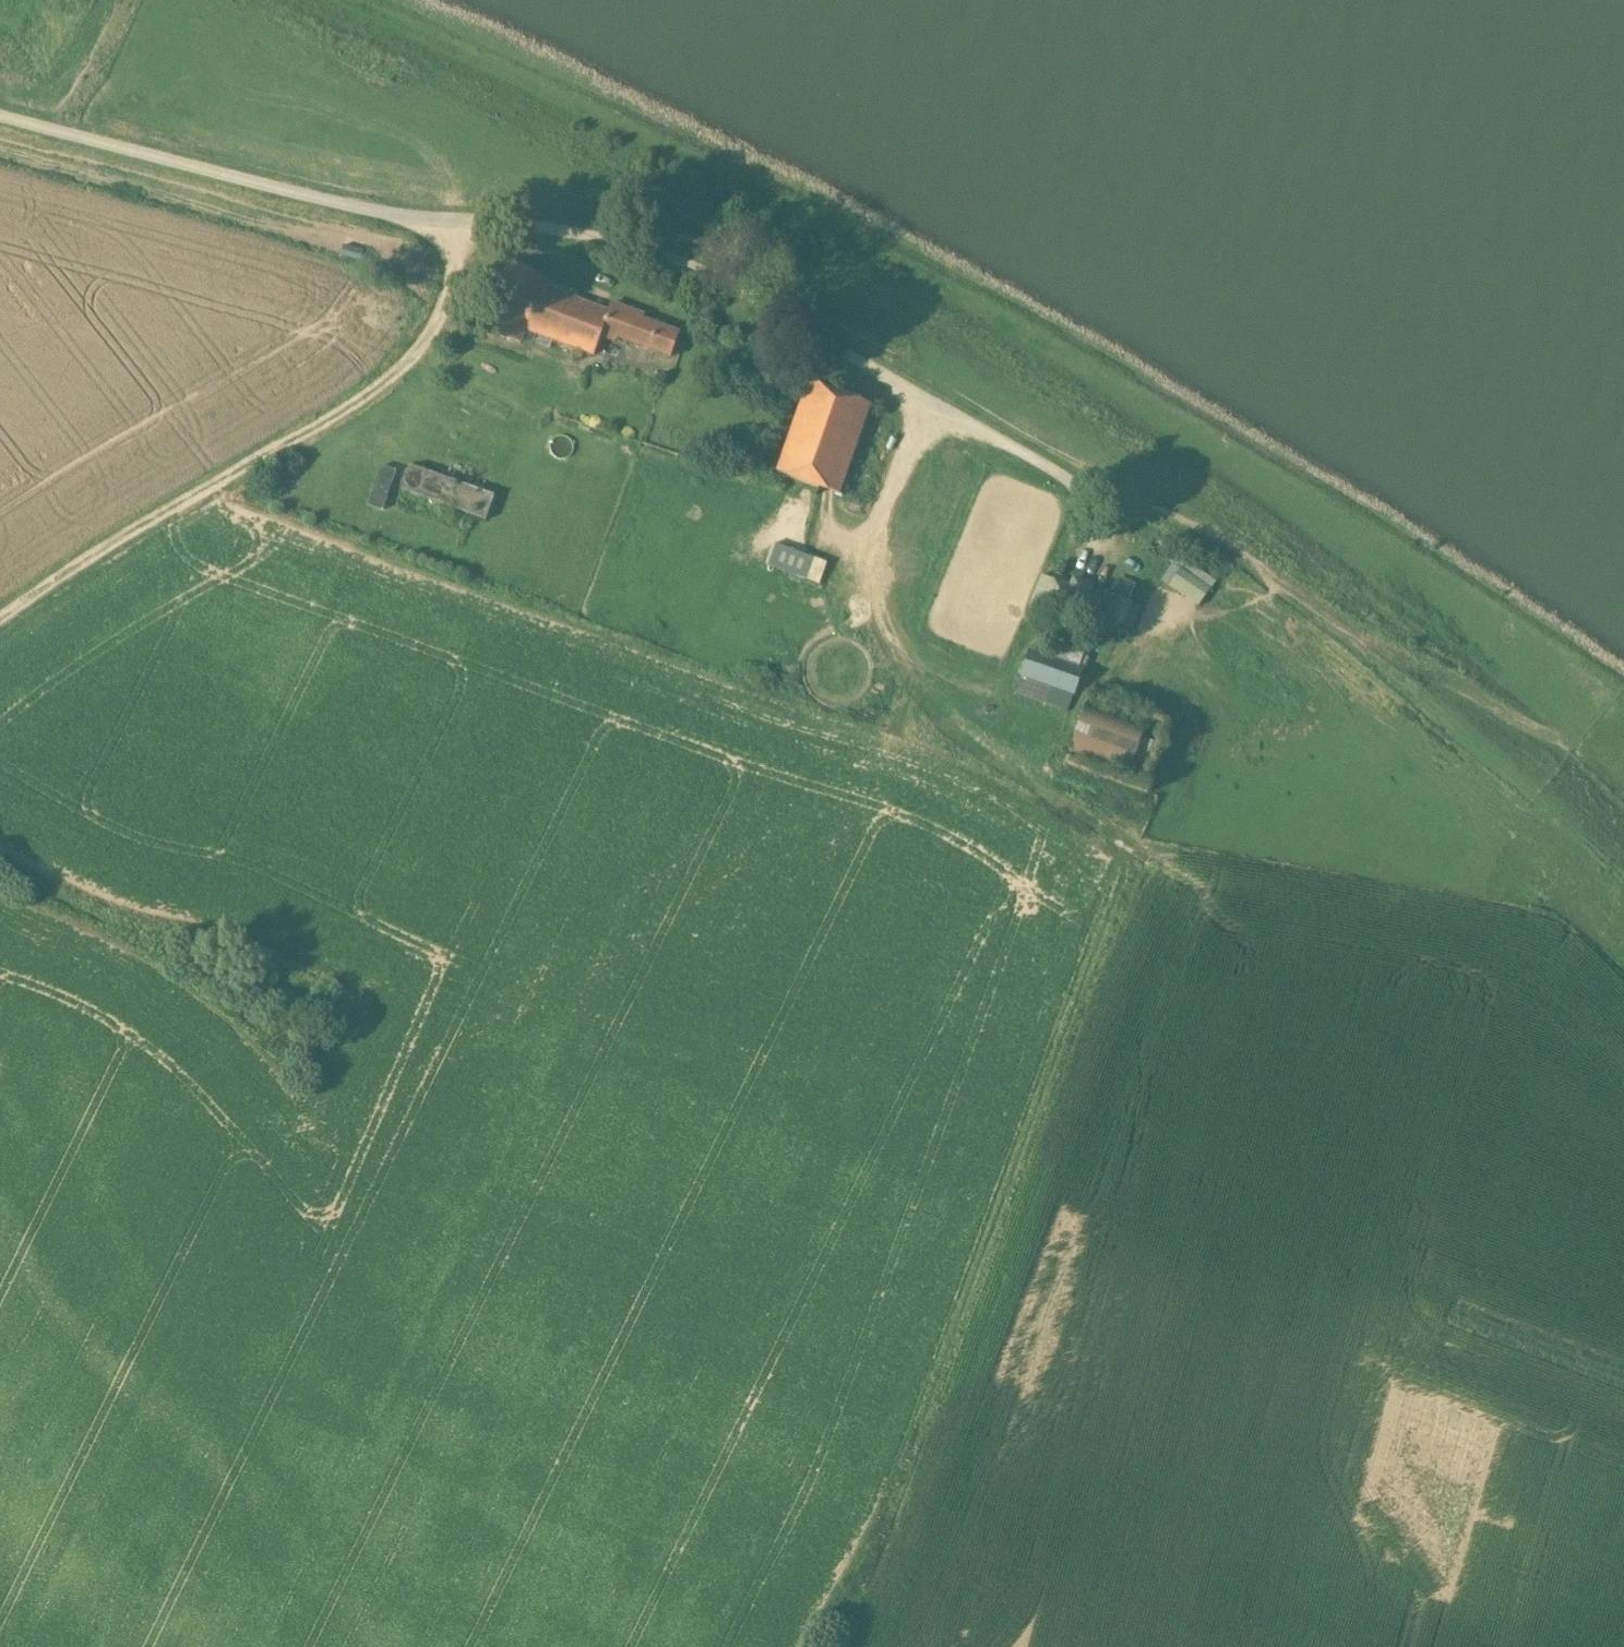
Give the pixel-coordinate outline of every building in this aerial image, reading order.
[(616,336),(670,356),(679,332),(642,318),(643,314),(612,303),(609,311),(541,286),(544,277),(509,263),(485,330),(520,343),(525,328),(594,354),(600,335),(614,341),(616,336)] [(823,488),(840,494),(870,406),(808,385),(778,473),(823,488)] [(381,464),(368,505),(385,510),(398,469),(381,464)] [(400,489),(487,520),(495,495),(409,465),(400,489)] [(767,564),(807,579),(815,558),(774,543),(767,564)] [(1161,582),(1201,605),(1215,582),(1174,559),(1161,582)] [(1071,586),(1054,579),(1046,599),(1088,616),(1096,597),(1088,594),(1092,585),(1074,578),(1071,586)] [(1102,616),(1123,625),(1132,602),(1111,593),(1102,616)] [(1022,676),(1074,694),(1084,669),(1030,651),(1022,676)] [(1148,731),(1086,709),(1072,747),(1134,769),(1148,731)]
